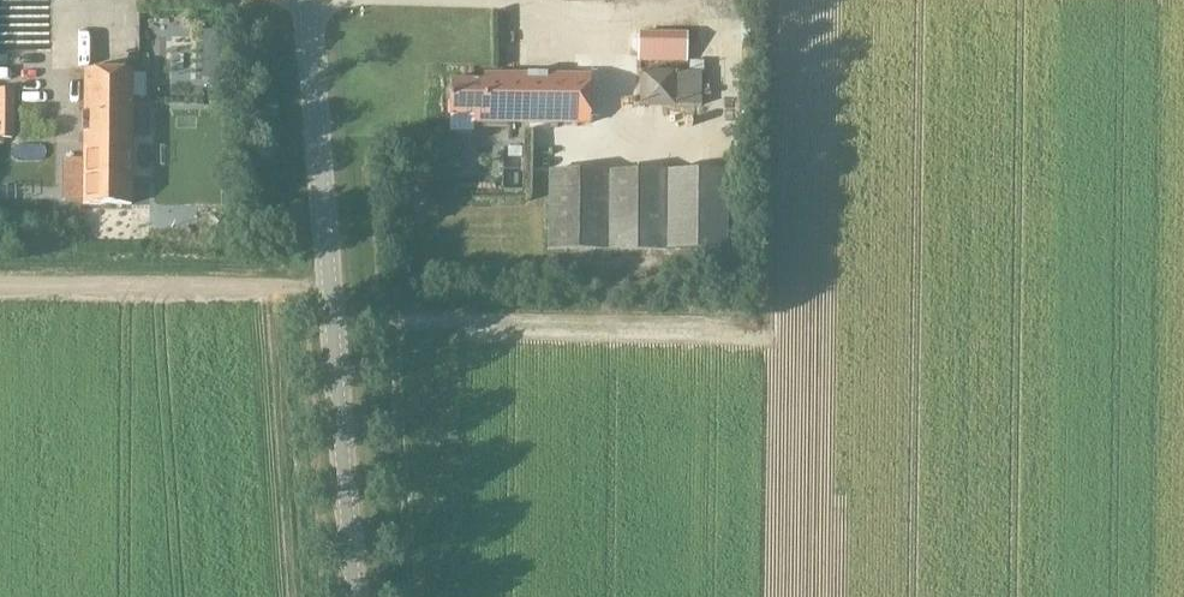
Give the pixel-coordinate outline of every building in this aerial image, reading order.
[(607,25),(627,25),(628,2),(607,2),(607,25)] [(502,18),(556,16),(556,3),(501,5),(502,18)] [(638,34),(637,59),(685,60),(685,35),(638,34)] [(729,127),(724,47),(705,48),(709,128),(729,127)] [(132,70),(84,69),(82,204),(130,204),(132,70)] [(639,107),(676,106),(675,71),(638,72),(639,107)] [(590,75),(484,74),(484,81),(450,80),(450,102),(448,102),(448,114),(474,115),(474,121),(589,123),(590,75)] [(13,138),(12,89),(0,89),(0,139),(13,138)] [(549,170),(547,249),(725,251),(726,173),(549,170)] [(205,199),(177,198),(177,220),(205,221),(205,199)]
